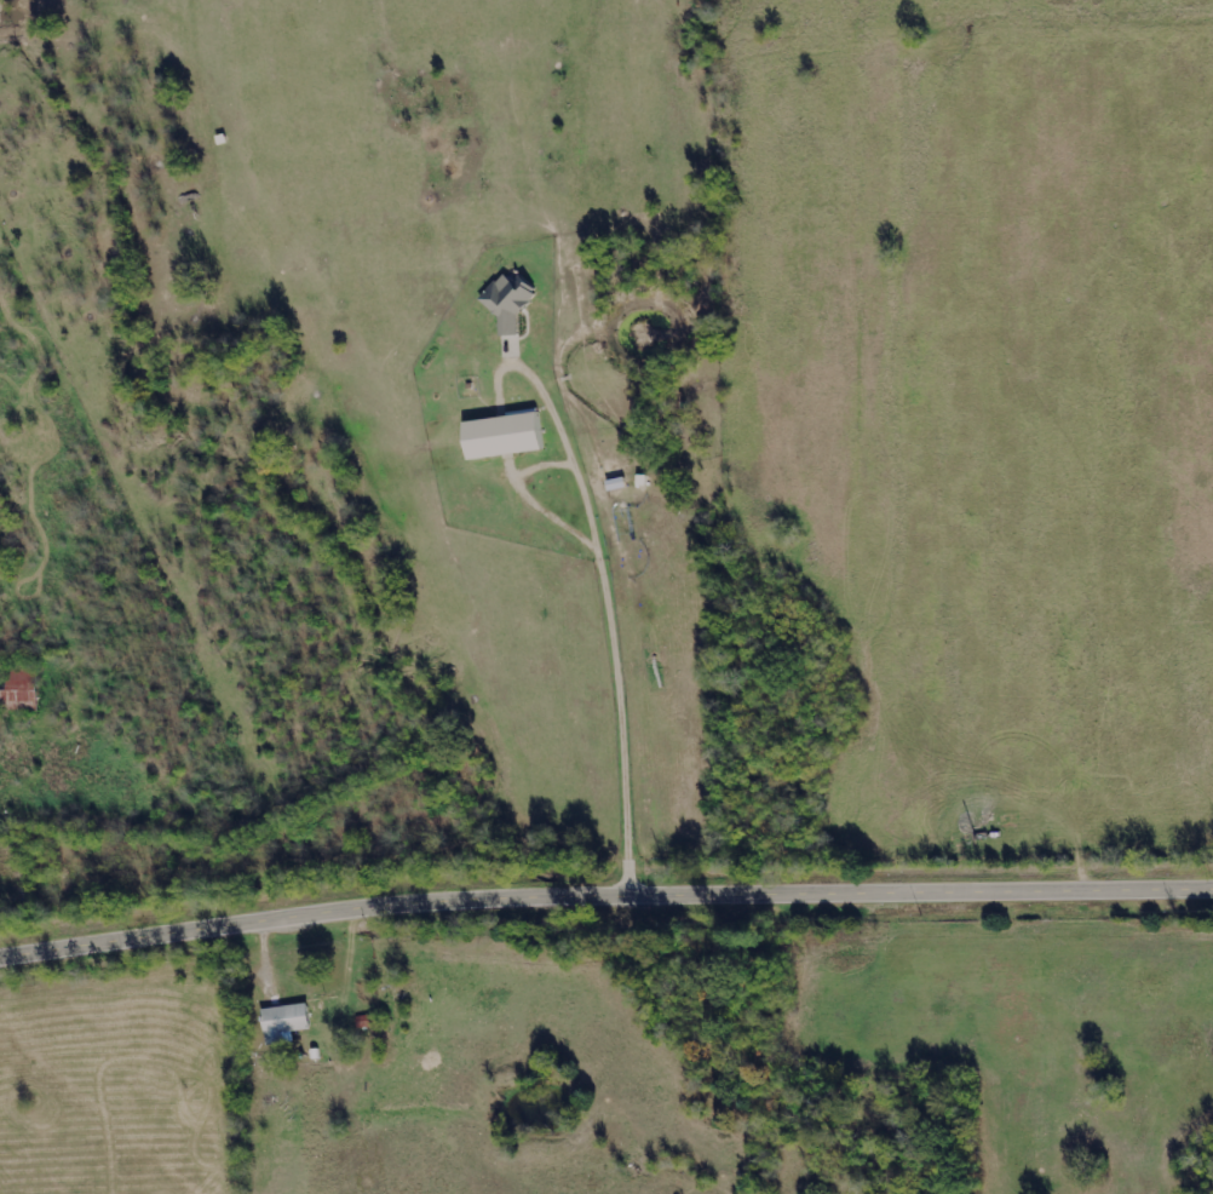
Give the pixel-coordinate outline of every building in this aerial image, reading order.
[(502,335),(521,335),(521,312),(535,312),(534,277),(504,277),(504,284),(486,284),(487,312),(502,312),(502,335)] [(472,459),(549,451),(545,413),(468,421),(472,459)] [(2,711),(39,712),(39,677),(10,677),(10,691),(3,691),(2,711)] [(284,1033),(314,1031),(313,1006),(267,1007),(269,1045),(284,1045),(284,1033)]
